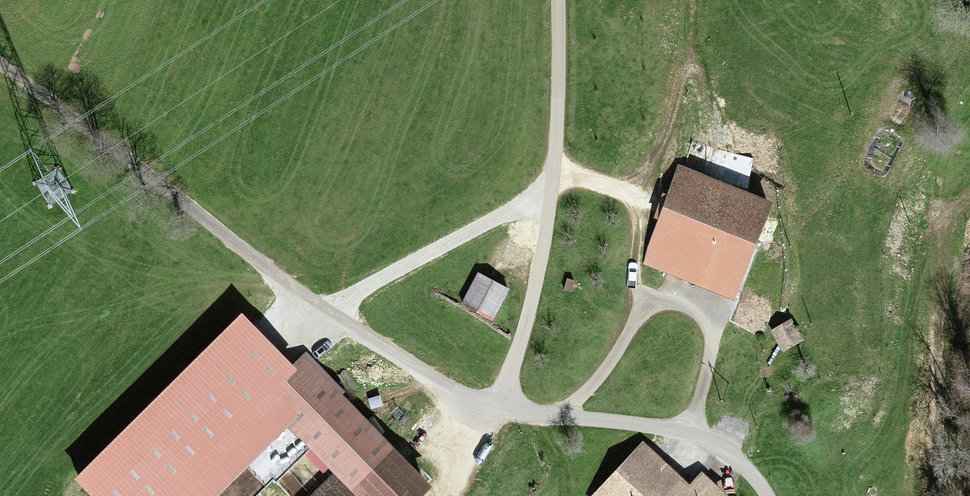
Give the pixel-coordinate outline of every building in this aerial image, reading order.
[(773,205),(678,168),(640,266),(736,302),(773,205)] [(509,289),(478,273),(462,305),(493,321),(509,289)] [(429,486),(346,403),(356,393),(316,353),(296,372),(240,315),(72,480),(88,495),(219,495),(290,427),(334,471),(309,495),(419,495),(429,486)] [(791,319),(770,331),(783,354),(804,341),(791,319)] [(703,471),(690,485),(644,442),(592,495),(729,495),(703,471)]
